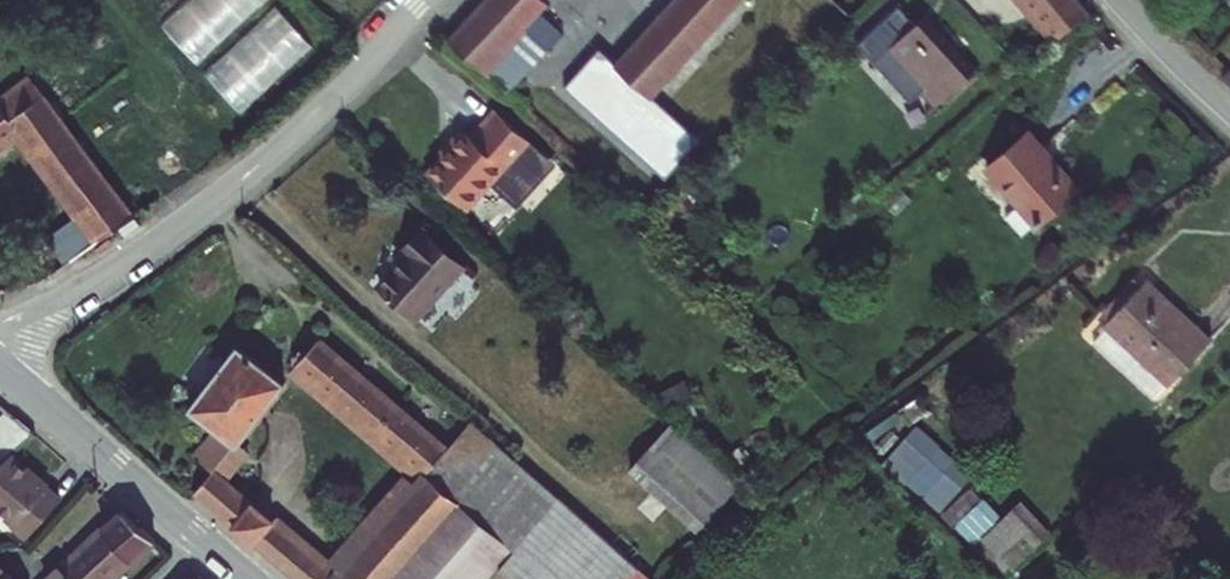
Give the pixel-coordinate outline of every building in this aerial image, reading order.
[(442,40),(496,89),(508,75),(492,61),(513,39),(531,55),(554,31),(535,14),(546,3),(542,0),(479,0),(442,40)] [(636,109),(644,100),(736,0),(672,0),(609,68),(593,53),(585,61),(636,109)] [(1055,42),(1089,13),(1078,0),(1019,0),(1055,42)] [(911,102),(927,88),(891,48),(895,44),(917,25),(900,7),(858,44),(911,102)] [(895,44),(891,48),(927,88),(941,104),(945,100),(976,72),(926,16),(917,25),(895,44)] [(636,109),(585,61),(557,92),(658,184),(693,145),(644,100),(636,109)] [(30,85),(49,110),(77,88),(58,64),(30,85)] [(72,263),(133,219),(49,110),(30,85),(0,108),(0,147),(15,135),(79,220),(55,238),(72,263)] [(432,149),(414,170),(451,205),(493,162),(522,191),(548,164),(487,106),(462,132),(459,129),(437,153),(432,149)] [(1030,131),(988,167),(1021,203),(1008,215),(1026,235),(1080,187),(1030,131)] [(1168,384),(1212,340),(1145,277),(1091,338),(1124,367),(1136,354),(1168,384)] [(307,335),(283,365),(414,471),(438,443),(307,335)] [(228,346),(179,411),(203,430),(184,455),(202,469),(272,380),(228,346)] [(1136,354),(1124,367),(1157,397),(1168,384),(1136,354)] [(438,443),(414,471),(445,497),(500,541),(512,551),(552,502),(458,418),(438,443)] [(0,466),(25,447),(7,431),(0,437),(0,467),(0,466)] [(671,431),(629,476),(698,538),(738,494),(671,431)] [(943,437),(909,469),(939,501),(973,469),(943,437)] [(2,533),(0,536),(0,538),(15,551),(51,510),(0,466),(0,467),(0,532),(2,533)] [(183,493),(284,578),(379,578),(445,497),(414,471),(332,575),(202,469),(183,493)] [(445,497),(379,578),(469,578),(484,561),(500,541),(445,497)] [(979,497),(959,517),(1008,568),(1047,531),(1014,499),(997,516),(979,497)] [(484,561),(504,578),(640,578),(552,502),(512,551),(500,541),(484,561)] [(144,550),(112,522),(51,578),(113,578),(144,550)]
